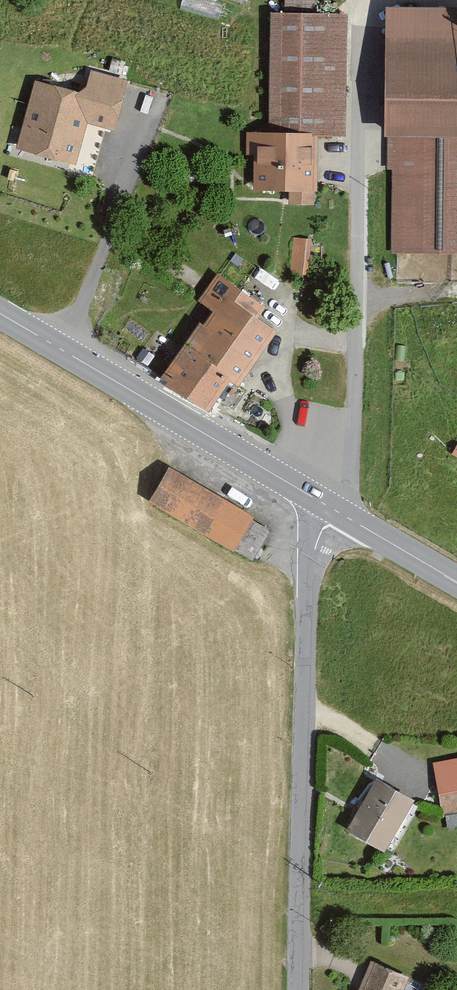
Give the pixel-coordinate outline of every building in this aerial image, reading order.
[(386,18),(384,180),(390,180),(389,261),(456,262),(456,19),(386,18)] [(351,26),(273,24),(270,145),(319,147),(348,147),(351,26)] [(86,95),(36,83),(18,153),(77,168),(88,126),(119,134),(131,84),(91,74),(86,95)] [(319,147),(270,145),(248,145),(248,164),(256,165),(255,201),(317,203),(319,147)] [(202,306),(214,314),(207,325),(203,323),(165,380),(213,411),(231,383),(243,391),(283,331),(261,317),(267,308),(221,277),(202,306)] [(260,521),(171,470),(149,507),(238,558),(260,521)] [(435,760),(444,812),(456,810),(456,756),(435,760)] [(381,772),(352,822),(391,845),(420,794),(381,772)] [(366,989),(406,989),(410,980),(377,965),(366,989)]
